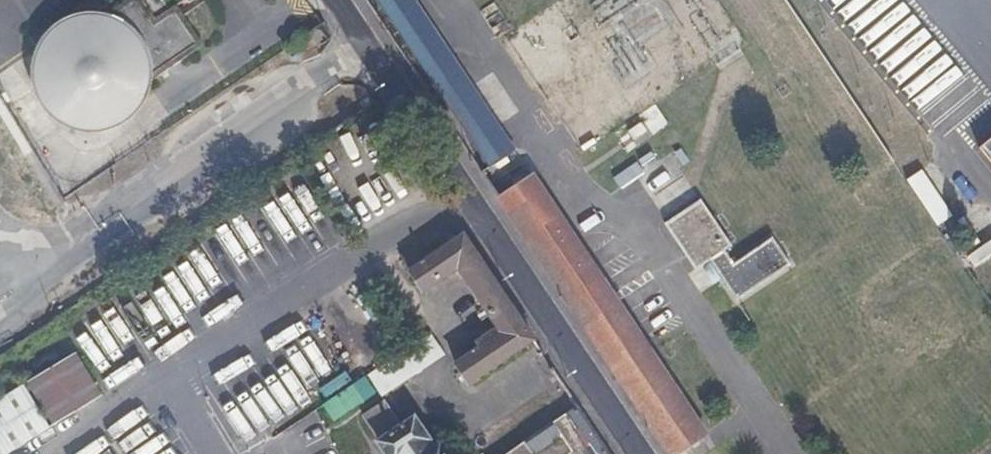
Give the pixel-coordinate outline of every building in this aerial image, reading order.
[(89,13),(35,50),(81,117),(130,84),(195,39),(168,0),(167,0),(147,13),(138,0),(109,0),(89,13)] [(471,85),(415,0),(378,0),(446,101),(471,85)] [(513,146),(471,85),(446,101),(487,163),(513,146)] [(0,110),(0,169),(21,203),(35,194),(40,191),(11,140),(16,136),(0,110)] [(638,122),(626,130),(632,139),(645,130),(638,122)] [(979,143),(990,158),(990,133),(979,143)] [(424,178),(419,169),(406,177),(412,186),(424,178)] [(496,195),(670,453),(705,430),(531,171),(496,195)] [(728,241),(698,196),(663,219),(694,265),(708,255),(735,296),(787,260),(770,234),(731,260),(721,246),(728,241)] [(532,338),(462,233),(433,252),(425,239),(398,256),(419,288),(455,265),(483,307),(476,312),(480,318),(487,313),(496,326),(475,341),(478,346),(453,362),(465,382),(532,338)] [(976,251),(983,262),(990,257),(990,242),(976,251)] [(691,271),(700,290),(719,281),(710,262),(691,271)] [(92,358),(102,352),(83,322),(73,328),(92,358)] [(447,350),(432,326),(368,368),(383,391),(447,350)] [(104,388),(78,344),(29,374),(55,418),(104,388)] [(28,375),(0,392),(0,451),(54,419),(28,375)] [(384,453),(442,453),(435,444),(431,446),(411,417),(399,425),(382,400),(360,414),(376,438),(374,440),(384,453)] [(523,439),(502,453),(610,453),(577,405),(523,444),(523,439)]
